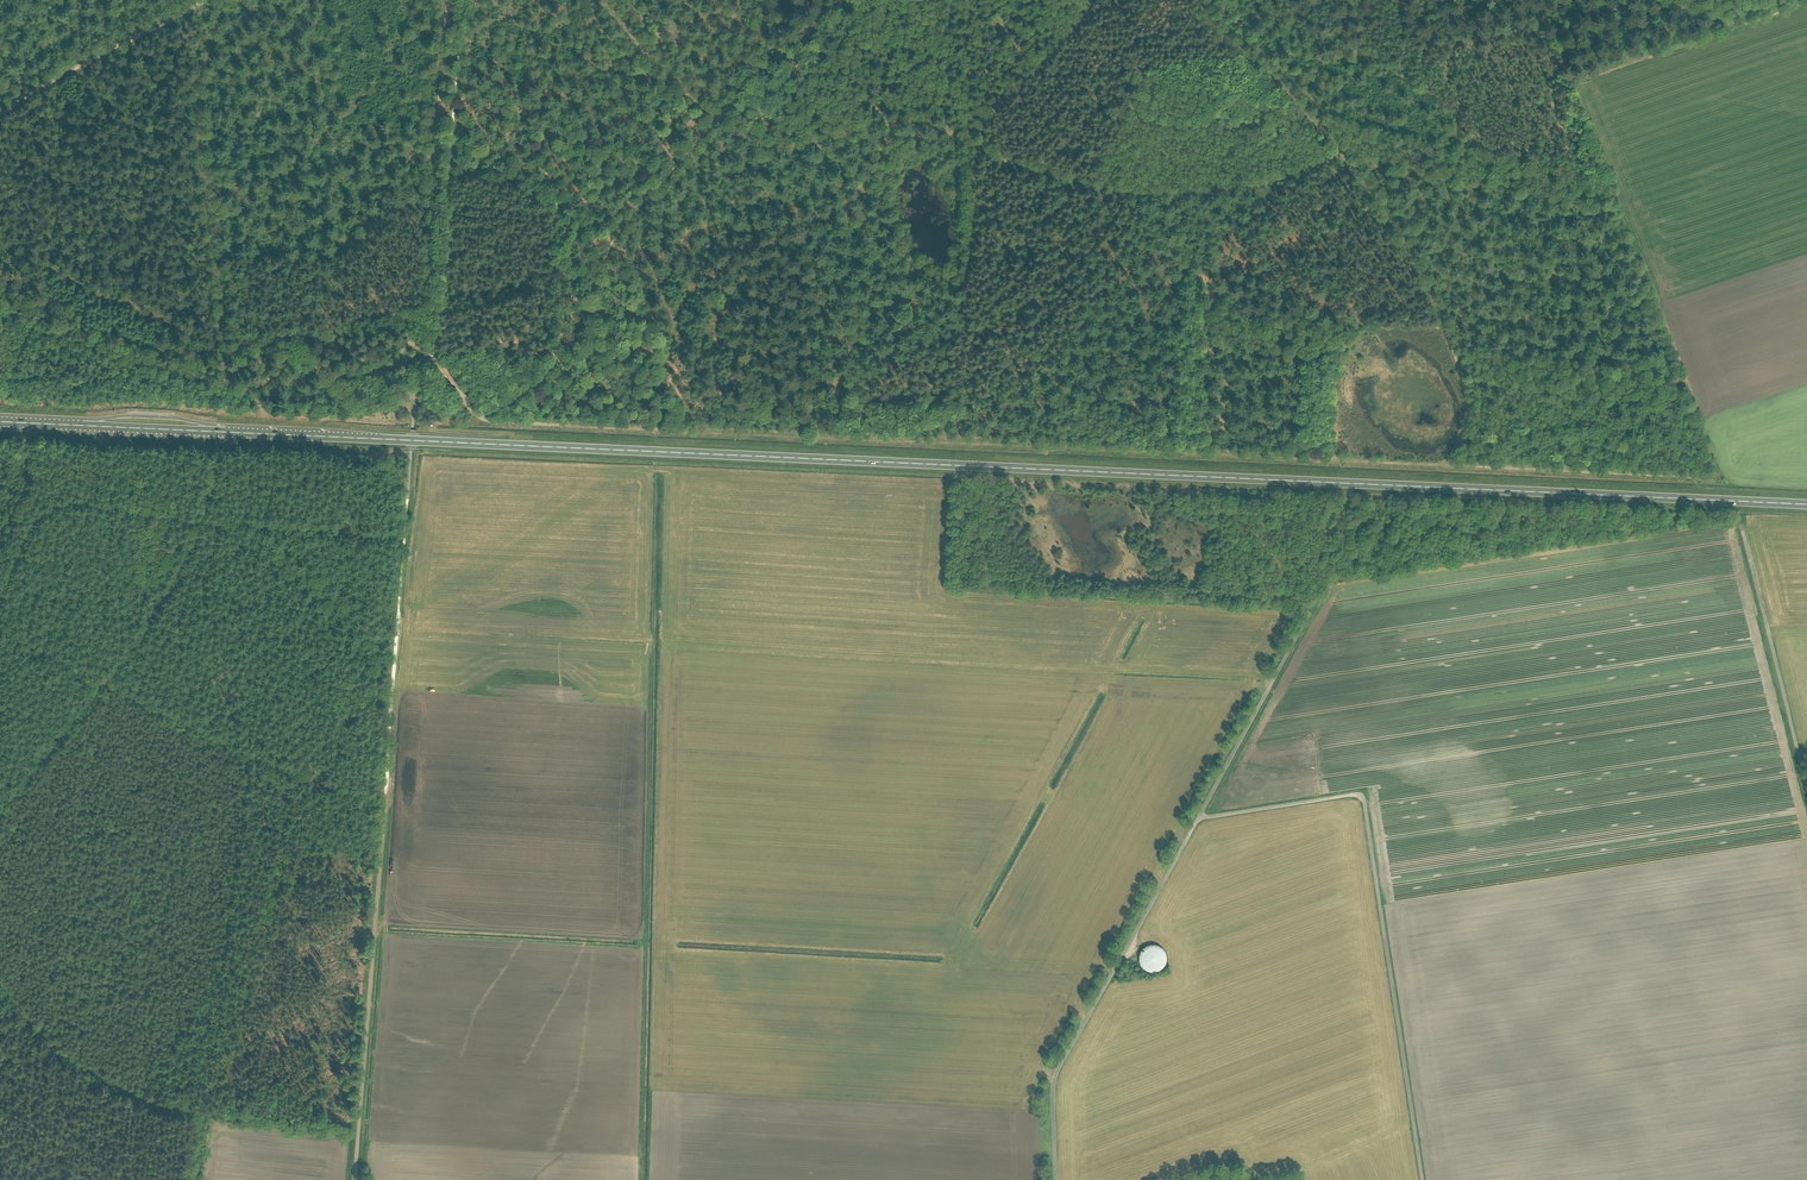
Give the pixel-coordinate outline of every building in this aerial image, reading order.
[(1139,958),(1139,959),(1139,961),(1140,962),(1140,963),(1140,964),(1141,965),(1142,966),(1142,967),(1143,968),(1144,969),(1145,970),(1146,970),(1147,971),(1148,971),(1149,972),(1151,972),(1152,972),(1153,972),(1154,972),(1155,972),(1157,972),(1158,971),(1159,971),(1160,970),(1161,970),(1162,969),(1163,968),(1164,967),(1164,966),(1165,965),(1166,964),(1166,963),(1166,962),(1167,961),(1167,959),(1167,958),(1167,957),(1167,956),(1166,955),(1166,953),(1166,952),(1165,951),(1164,950),(1164,949),(1163,948),(1162,948),(1161,947),(1160,946),(1159,946),(1158,945),(1157,945),(1155,945),(1154,944),(1153,944),(1152,944),(1151,945),(1149,945),(1148,945),(1147,946),(1146,946),(1145,947),(1144,948),(1143,948),(1142,949),(1142,950),(1141,951),(1140,952),(1140,953),(1140,955),(1139,956),(1139,957),(1139,958)]
